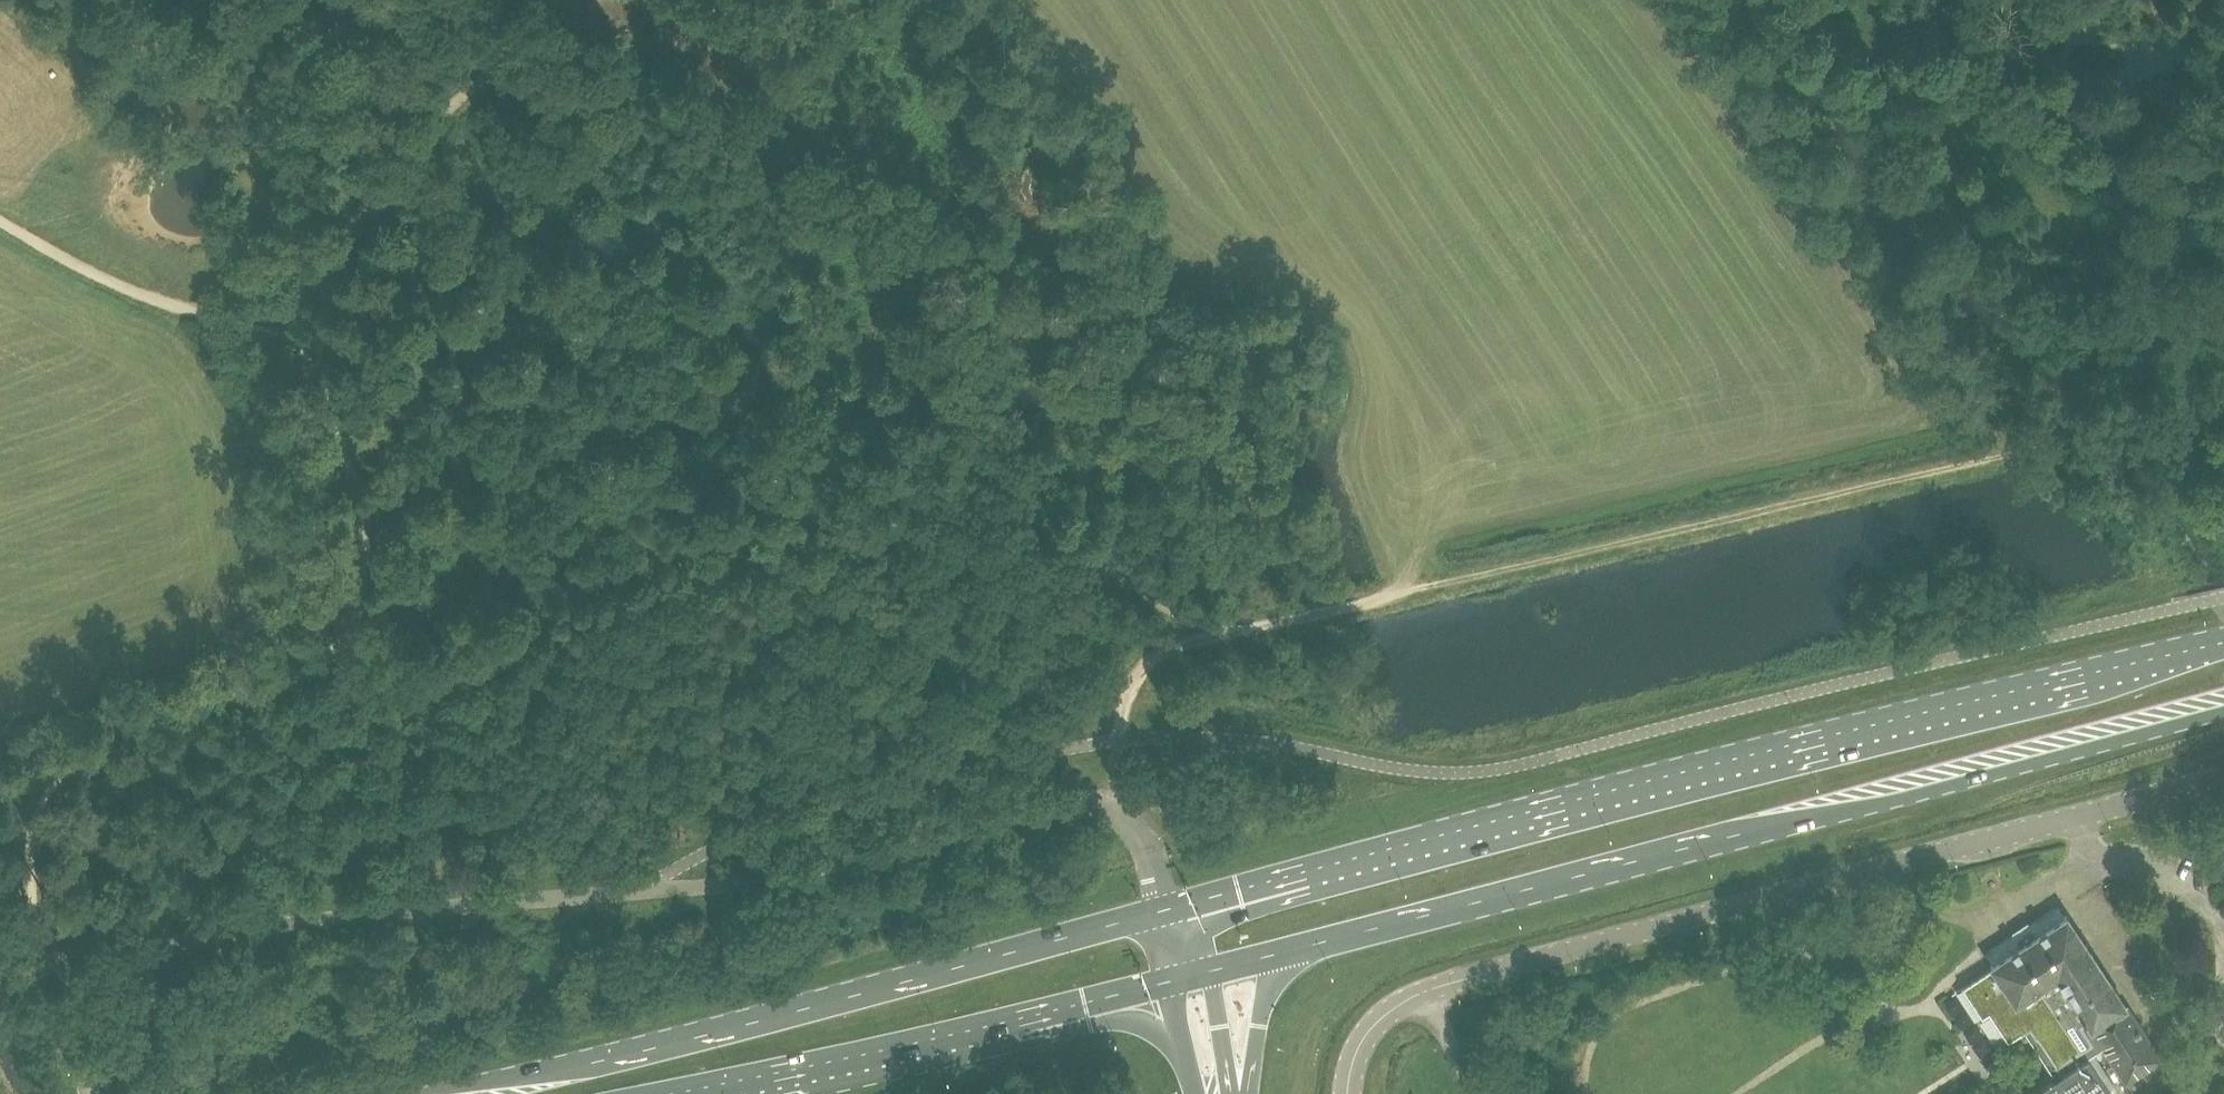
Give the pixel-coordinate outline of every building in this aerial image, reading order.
[(2065,915),(2064,916),(2057,904),(1984,951),(1992,963),(1989,965),(1990,967),(1961,987),(1981,1017),(1988,1012),(2007,1040),(2022,1031),(2028,1040),(2027,1041),(2052,1078),(2028,1093),(2113,1093),(2087,1056),(2103,1045),(2126,1080),(2160,1058),(2065,915)]
